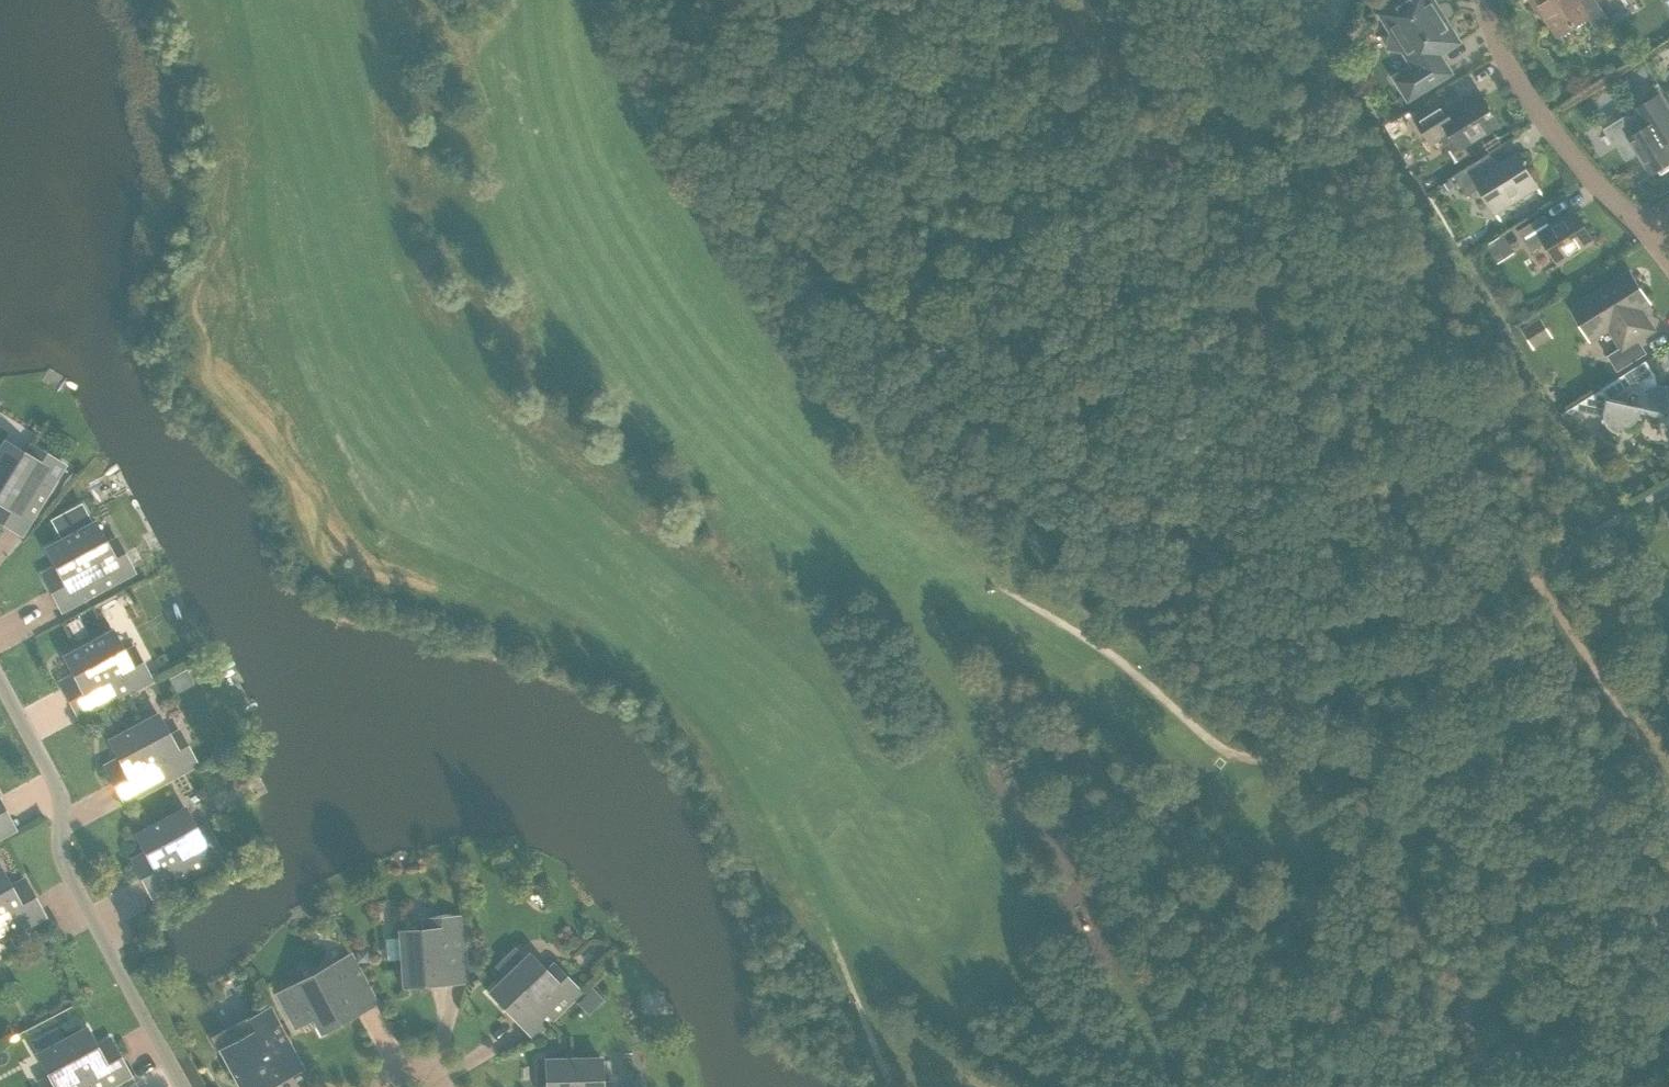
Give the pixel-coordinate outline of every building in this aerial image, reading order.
[(1458,41),(1432,0),(1407,0),(1384,14),(1395,32),(1392,34),(1389,47),(1403,50),(1405,49),(1418,69),(1401,80),(1399,76),(1397,77),(1410,96),(1449,72),(1437,53),(1458,41)] [(1610,19),(1597,0),(1580,0),(1579,0),(1530,0),(1536,9),(1541,6),(1558,35),(1588,16),(1595,28),(1610,19)] [(1630,74),(1618,81),(1628,97),(1636,92),(1638,86),(1630,74)] [(1660,95),(1635,110),(1637,113),(1630,117),(1628,114),(1604,129),(1615,146),(1617,144),(1618,145),(1629,138),(1651,174),(1668,163),(1668,110),(1660,95)] [(1459,148),(1499,123),(1482,97),(1451,117),(1443,104),(1417,121),(1430,142),(1449,131),(1459,148)] [(1494,210),(1537,184),(1526,166),(1527,160),(1521,159),(1517,153),(1480,177),(1472,164),(1454,175),(1467,196),(1480,188),(1494,210)] [(1557,262),(1594,239),(1576,211),(1552,226),(1545,214),(1519,231),(1532,251),(1545,242),(1557,262)] [(1496,257),(1512,248),(1504,235),(1489,245),(1496,257)] [(1630,273),(1577,306),(1595,334),(1610,326),(1622,345),(1608,354),(1618,371),(1648,352),(1639,337),(1652,329),(1638,306),(1647,300),(1630,273)] [(1541,317),(1523,328),(1534,348),(1552,337),(1541,317)] [(1664,384),(1653,386),(1653,383),(1650,378),(1659,373),(1650,358),(1601,388),(1602,388),(1566,410),(1570,412),(1574,409),(1605,416),(1605,417),(1607,424),(1611,429),(1618,432),(1617,437),(1619,437),(1621,427),(1630,425),(1637,420),(1641,412),(1666,418),(1668,422),(1668,386),(1664,384)] [(22,534),(64,465),(31,445),(26,454),(5,441),(0,449),(0,520),(22,534)] [(42,573),(63,610),(134,572),(116,538),(106,543),(95,521),(93,522),(82,502),(50,518),(61,539),(47,547),(56,565),(42,573)] [(87,632),(78,616),(67,622),(76,638),(87,632)] [(60,681),(81,719),(152,680),(134,647),(124,652),(113,630),(65,656),(74,674),(60,681)] [(106,765),(126,803),(197,764),(179,730),(170,735),(158,714),(110,740),(120,758),(106,765)] [(15,829),(0,802),(0,837),(15,829)] [(147,852),(133,859),(153,897),(224,858),(206,824),(197,829),(185,808),(137,833),(147,852)] [(9,935),(15,946),(30,938),(24,927),(45,916),(25,879),(11,886),(1,868),(0,869),(0,940),(9,935)] [(402,931),(400,932),(404,986),(445,983),(445,977),(467,975),(462,916),(424,919),(425,935),(402,937),(402,931)] [(367,950),(355,951),(356,961),(367,960),(367,950)] [(490,992),(519,1022),(523,1017),(538,1033),(581,992),(554,964),(549,970),(531,952),(490,992)] [(355,1008),(374,998),(351,955),(278,994),(295,1027),(313,1017),(321,1033),(358,1013),(355,1008)] [(270,1008),(232,1029),(231,1027),(212,1037),(220,1052),(222,1051),(241,1086),(268,1086),(283,1079),(280,1073),(300,1063),(270,1008)] [(110,1038),(96,1046),(86,1027),(66,1039),(58,1025),(34,1038),(41,1052),(38,1053),(50,1075),(41,1080),(44,1086),(109,1086),(130,1075),(110,1038)] [(612,1082),(597,1083),(596,1060),(601,1060),(601,1058),(547,1059),(547,1086),(612,1086),(612,1082)]
